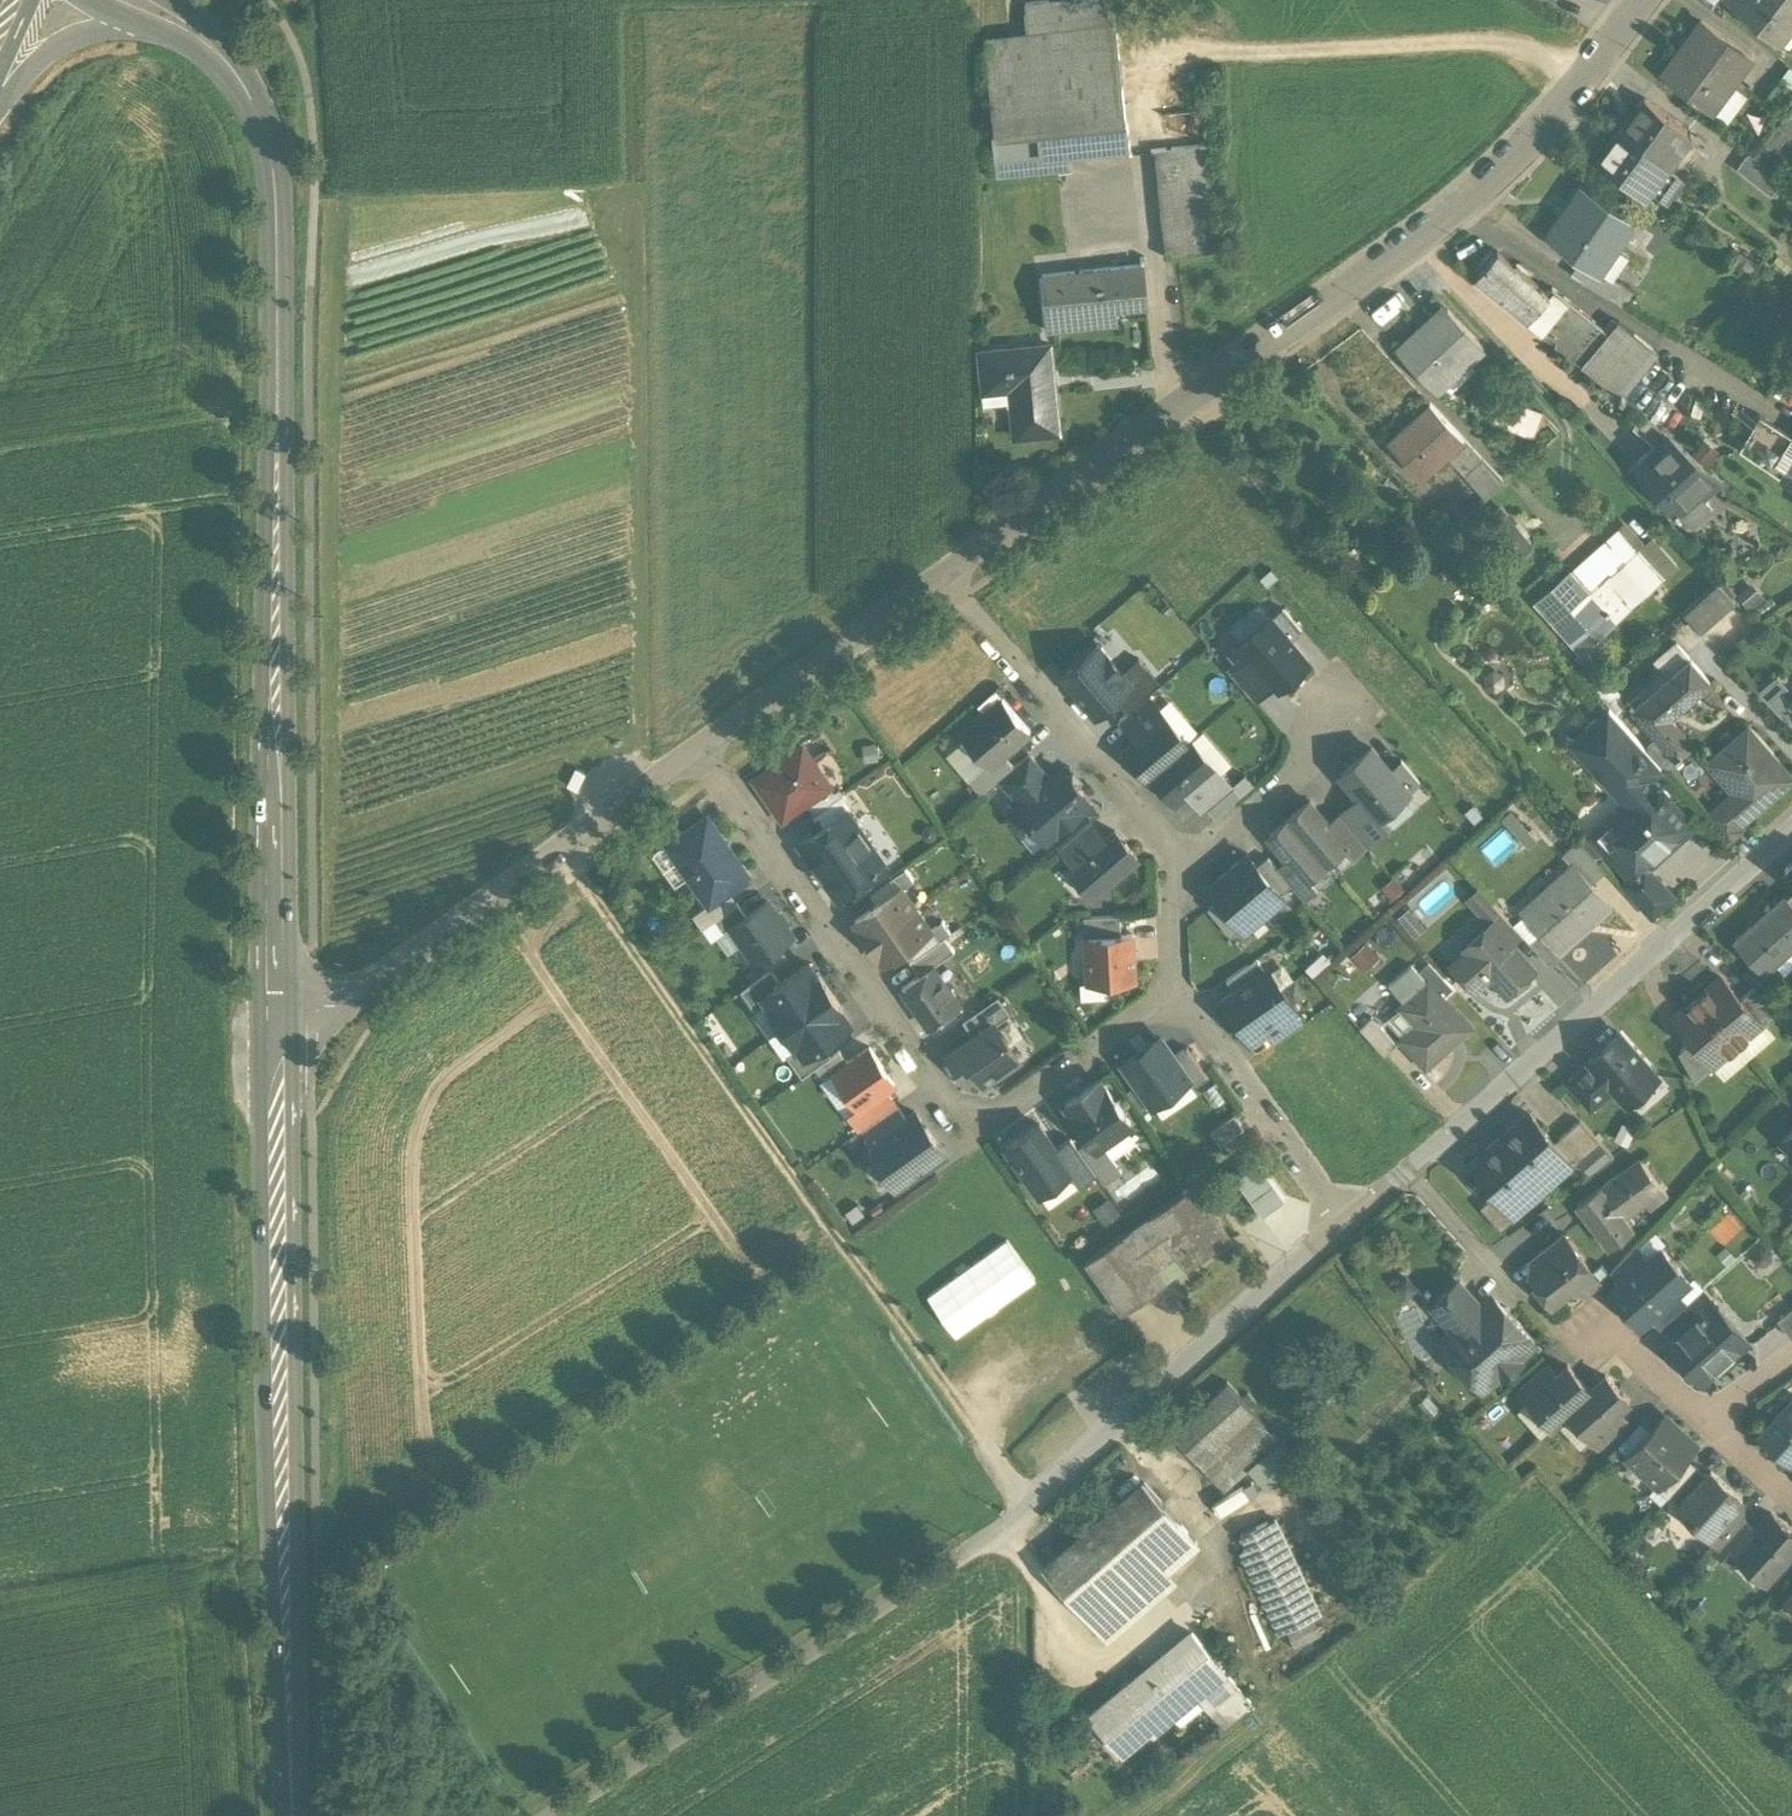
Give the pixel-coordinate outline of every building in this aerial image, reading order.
[(1049,1),(1053,36),(1116,29),(1113,0),(1058,0),(1049,1)] [(1779,40),(1791,24),(1791,0),(1729,0),(1779,40)] [(1049,1),(1025,4),(1029,38),(1053,36),(1049,1)] [(1701,21),(1663,73),(1713,111),(1735,81),(1752,58),(1701,21)] [(1029,38),(985,43),(994,132),(993,133),(998,174),(1060,167),(1059,153),(1129,145),(1127,120),(1126,120),(1116,29),(1053,36),(1029,38)] [(1735,81),(1713,111),(1728,121),(1750,92),(1735,81)] [(1690,131),(1645,97),(1622,128),(1667,162),(1690,131)] [(1759,151),(1772,162),(1781,151),(1791,135),(1791,107),(1759,151)] [(1667,162),(1622,128),(1599,159),(1629,182),(1644,193),(1649,187),(1667,162)] [(1706,143),(1690,131),(1667,162),(1683,174),(1706,143)] [(1209,145),(1155,150),(1164,256),(1206,252),(1203,222),(1216,221),(1209,145)] [(1772,162),(1791,177),(1791,160),(1781,151),(1772,162)] [(1782,180),(1747,154),(1736,169),(1771,195),(1782,180)] [(1629,182),(1599,159),(1589,171),(1619,194),(1629,182)] [(1683,174),(1667,162),(1649,187),(1664,198),(1683,174)] [(1635,222),(1580,184),(1545,235),(1579,258),(1591,266),(1592,265),(1602,272),(1603,270),(1593,264),(1608,243),(1616,248),(1617,247),(1635,222)] [(1616,248),(1608,243),(1593,264),(1603,270),(1613,276),(1628,254),(1617,247),(1616,248)] [(1549,292),(1497,250),(1474,278),(1527,321),(1549,293),(1549,292)] [(1613,276),(1603,270),(1602,272),(1592,265),(1591,266),(1579,258),(1570,272),(1608,295),(1618,280),(1613,276)] [(1142,265),(1043,275),(1049,330),(1118,323),(1116,307),(1146,304),(1142,265)] [(1609,331),(1552,287),(1549,292),(1549,293),(1527,321),(1582,365),(1609,331)] [(1450,308),(1422,333),(1418,329),(1398,347),(1437,391),(1485,347),(1450,308)] [(1609,331),(1582,365),(1613,391),(1649,348),(1617,323),(1609,331)] [(1051,344),(979,352),(983,392),(986,392),(985,384),(1008,382),(1014,437),(1060,431),(1051,344)] [(1649,348),(1613,391),(1625,401),(1660,357),(1649,348)] [(1503,397),(1494,420),(1506,425),(1503,433),(1533,445),(1545,414),(1503,397)] [(1430,403),(1388,442),(1421,479),(1464,440),(1430,403)] [(1774,424),(1748,409),(1732,439),(1759,457),(1776,431),(1774,424)] [(1759,457),(1783,474),(1791,459),(1791,435),(1779,427),(1776,431),(1759,457)] [(1669,437),(1634,470),(1680,520),(1681,519),(1691,530),(1713,510),(1702,499),(1722,480),(1669,437)] [(1447,458),(1487,500),(1506,482),(1466,440),(1447,458)] [(1780,480),(1791,485),(1791,459),(1783,474),(1780,480)] [(1488,521),(1519,562),(1538,547),(1506,507),(1488,521)] [(1631,522),(1570,576),(1589,597),(1605,583),(1637,554),(1662,582),(1666,586),(1691,565),(1677,549),(1672,553),(1659,539),(1652,545),(1631,522)] [(1637,554),(1605,583),(1630,611),(1662,582),(1637,554)] [(1605,583),(1589,597),(1570,576),(1535,606),(1579,656),(1630,611),(1605,583)] [(1718,583),(1684,614),(1702,633),(1735,603),(1718,583)] [(1752,589),(1743,602),(1756,611),(1765,598),(1752,589)] [(1272,618),(1291,640),(1301,631),(1283,609),(1272,618)] [(1291,640),(1272,618),(1241,644),(1275,684),(1278,688),(1309,661),(1291,640)] [(1061,674),(1095,714),(1115,697),(1131,683),(1122,673),(1097,643),(1061,674)] [(1275,684),(1241,644),(1232,652),(1238,659),(1227,669),(1255,702),(1275,684)] [(1693,746),(1669,719),(1679,710),(1676,706),(1705,681),(1708,685),(1709,684),(1690,662),(1689,663),(1676,647),(1656,664),(1664,673),(1627,705),(1657,739),(1676,760),(1678,763),(1683,758),(1681,756),(1693,746)] [(1160,684),(1139,659),(1122,673),(1131,683),(1115,697),(1128,712),(1148,695),(1160,684)] [(1772,683),(1759,695),(1787,725),(1791,720),(1791,705),(1772,683)] [(1128,712),(1119,719),(1138,741),(1167,717),(1148,695),(1128,712)] [(1002,699),(961,734),(989,766),(1004,754),(1030,731),(1002,699)] [(1661,767),(1609,710),(1584,732),(1623,775),(1630,783),(1643,771),(1649,778),(1661,767)] [(1138,741),(1126,751),(1149,778),(1152,775),(1152,774),(1188,742),(1167,717),(1138,741)] [(1713,758),(1739,788),(1722,802),(1741,824),(1791,780),(1791,779),(1748,728),(1713,758)] [(1188,742),(1152,774),(1152,775),(1174,799),(1185,789),(1214,765),(1191,739),(1188,742)] [(1676,760),(1657,739),(1646,749),(1665,770),(1676,760)] [(830,786),(802,747),(755,780),(783,819),(806,803),(830,786)] [(1360,797),(1378,819),(1383,815),(1410,793),(1391,771),(1372,749),(1341,775),(1360,797)] [(1013,766),(998,779),(1020,804),(1051,778),(1029,752),(1013,766)] [(1004,754),(989,766),(971,781),(981,793),(998,779),(1013,766),(1004,754)] [(1391,771),(1410,793),(1421,783),(1402,762),(1391,771)] [(1214,765),(1185,789),(1204,811),(1233,787),(1214,765)] [(1020,804),(1018,806),(1046,839),(1090,802),(1062,769),(1051,778),(1020,804)] [(1643,771),(1630,783),(1623,775),(1611,786),(1627,804),(1593,834),(1632,877),(1634,879),(1646,868),(1654,860),(1654,850),(1662,843),(1673,843),(1692,825),(1668,798),(1669,797),(1669,790),(1665,785),(1658,785),(1657,786),(1649,778),(1643,771)] [(830,786),(806,803),(815,815),(843,795),(839,789),(834,792),(830,786)] [(815,815),(805,822),(813,833),(847,810),(848,811),(852,808),(843,795),(815,815)] [(1340,813),(1368,846),(1392,826),(1383,815),(1378,819),(1360,797),(1340,813)] [(1309,801),(1289,818),(1327,862),(1345,847),(1347,845),(1329,825),(1309,801)] [(1739,830),(1718,806),(1707,816),(1728,840),(1739,830)] [(848,811),(847,810),(813,833),(799,843),(838,898),(885,865),(848,811)] [(1341,815),(1329,825),(1347,845),(1345,847),(1354,857),(1368,846),(1341,815)] [(750,878),(707,817),(667,845),(708,905),(709,906),(729,892),(730,892),(750,878)] [(1309,878),(1327,862),(1289,818),(1269,835),(1290,859),(1307,879),(1309,878)] [(1089,822),(1060,846),(1075,864),(1103,840),(1089,822)] [(1075,864),(1071,868),(1093,894),(1137,857),(1115,830),(1103,840),(1075,864)] [(1606,870),(1578,839),(1562,854),(1571,863),(1572,863),(1591,884),(1606,870)] [(1247,855),(1228,872),(1265,913),(1284,897),(1281,895),(1257,867),(1247,855)] [(1269,857),(1257,867),(1281,895),(1292,885),(1278,869),(1269,857)] [(1290,859),(1278,869),(1292,885),(1305,899),(1318,888),(1309,878),(1307,879),(1290,859)] [(1571,863),(1555,878),(1558,882),(1523,914),(1540,932),(1556,950),(1556,949),(1591,918),(1595,922),(1612,906),(1591,884),(1572,863),(1571,863)] [(1646,868),(1634,879),(1632,877),(1621,886),(1649,917),(1672,896),(1646,868)] [(905,869),(894,877),(902,889),(914,881),(905,869)] [(1247,930),(1265,913),(1228,872),(1210,888),(1220,899),(1247,930)] [(894,877),(871,893),(878,906),(902,889),(894,877)] [(878,906),(855,922),(869,942),(916,909),(902,889),(878,906)] [(729,892),(709,906),(708,905),(693,916),(702,929),(738,904),(730,892),(729,892)] [(1734,941),(1763,973),(1791,948),(1791,903),(1787,897),(1785,895),(1734,941)] [(1243,926),(1220,899),(1208,909),(1232,936),(1243,926)] [(755,963),(792,937),(766,902),(747,916),(730,928),(755,963)] [(1515,928),(1493,903),(1481,914),(1490,924),(1492,922),(1505,937),(1515,928)] [(747,916),(738,904),(702,929),(711,941),(747,916)] [(916,909),(869,942),(884,963),(907,947),(931,930),(931,929),(916,909)] [(1540,932),(1523,914),(1513,923),(1529,942),(1540,932)] [(1120,915),(1084,917),(1085,937),(1121,935),(1120,915)] [(951,933),(942,921),(931,929),(931,930),(939,941),(939,942),(945,938),(951,933)] [(1505,937),(1492,922),(1490,924),(1465,946),(1469,950),(1453,965),(1474,989),(1490,974),(1507,993),(1534,969),(1505,937)] [(931,930),(907,947),(916,958),(939,941),(931,930)] [(1556,950),(1540,932),(1529,942),(1548,964),(1560,953),(1556,949),(1556,950)] [(1085,937),(1085,938),(1087,983),(1135,981),(1133,935),(1121,935),(1085,937)] [(916,958),(910,962),(919,976),(933,967),(954,952),(945,938),(939,942),(939,941),(916,958)] [(1227,980),(1236,992),(1265,972),(1256,960),(1227,980)] [(1452,988),(1429,962),(1418,971),(1428,982),(1442,997),(1452,988)] [(780,984),(763,996),(767,1003),(785,1027),(832,994),(819,976),(817,977),(808,964),(780,984)] [(1412,964),(1389,985),(1404,1003),(1428,982),(1418,971),(1412,964)] [(960,1006),(933,967),(919,976),(902,989),(929,1028),(960,1006)] [(771,970),(741,991),(756,1011),(767,1003),(763,996),(780,984),(771,970)] [(1222,1002),(1236,1023),(1282,990),(1268,970),(1265,972),(1236,992),(1222,1002)] [(1721,978),(1673,1018),(1693,1041),(1715,1066),(1762,1026),(1740,1000),(1721,978)] [(1428,982),(1404,1003),(1421,1021),(1400,1040),(1426,1068),(1470,1028),(1428,982)] [(1780,1010),(1755,987),(1740,1000),(1762,1026),(1780,1010)] [(1297,1010),(1282,990),(1236,1023),(1251,1043),(1264,1033),(1294,1012),(1297,1010)] [(832,994),(785,1027),(799,1048),(804,1055),(822,1043),(850,1023),(841,1010),(842,1009),(832,994)] [(998,997),(963,1021),(974,1037),(994,1023),(995,1025),(1010,1015),(998,997)] [(1294,1012),(1264,1033),(1273,1046),(1303,1024),(1294,1012)] [(1397,1044),(1372,1017),(1360,1029),(1385,1056),(1397,1044)] [(974,1037),(948,1055),(967,1082),(977,1075),(983,1084),(1019,1059),(995,1025),(994,1023),(974,1037)] [(1658,1077),(1620,1034),(1601,1050),(1601,1051),(1591,1061),(1590,1060),(1588,1061),(1614,1090),(1627,1105),(1658,1077)] [(1160,1039),(1147,1049),(1146,1053),(1141,1056),(1137,1055),(1124,1065),(1153,1106),(1188,1081),(1189,1080),(1173,1058),(1160,1039)] [(1693,1041),(1678,1053),(1695,1084),(1715,1066),(1693,1041)] [(822,1043),(804,1055),(799,1048),(787,1057),(802,1077),(831,1056),(822,1043)] [(869,1048),(834,1073),(859,1108),(885,1090),(894,1083),(869,1048)] [(1206,1076),(1187,1048),(1173,1058),(1189,1080),(1188,1081),(1191,1086),(1206,1076)] [(1614,1090),(1590,1063),(1567,1084),(1590,1111),(1614,1090)] [(1100,1081),(1065,1106),(1091,1142),(1096,1150),(1103,1146),(1131,1125),(1100,1081)] [(859,1108),(849,1115),(860,1131),(861,1130),(896,1106),(885,1090),(859,1108)] [(896,1106),(861,1130),(871,1143),(906,1119),(896,1105),(896,1106)] [(871,1143),(868,1146),(897,1187),(941,1156),(933,1145),(936,1143),(915,1113),(906,1119),(871,1143)] [(1554,1142),(1529,1114),(1500,1140),(1538,1182),(1565,1158),(1567,1156),(1554,1142)] [(1234,1115),(1210,1132),(1220,1146),(1244,1129),(1234,1115)] [(1579,1120),(1554,1142),(1567,1156),(1565,1158),(1589,1182),(1615,1158),(1579,1120)] [(1056,1149),(1038,1125),(1006,1147),(1039,1195),(1070,1173),(1072,1172),(1056,1149)] [(1781,1141),(1790,1149),(1789,1160),(1791,1160),(1791,1130),(1781,1141)] [(1079,1151),(1070,1139),(1056,1149),(1072,1172),(1070,1173),(1079,1186),(1095,1174),(1079,1151)] [(1538,1182),(1500,1140),(1471,1165),(1495,1194),(1509,1208),(1511,1207),(1538,1182)] [(1103,1146),(1096,1150),(1091,1142),(1079,1151),(1095,1174),(1104,1186),(1122,1173),(1103,1146)] [(1640,1160),(1601,1189),(1599,1187),(1577,1204),(1610,1248),(1633,1231),(1622,1217),(1661,1188),(1640,1160)] [(1259,1163),(1237,1179),(1263,1215),(1284,1199),(1259,1163)] [(1193,1185),(1150,1215),(1151,1217),(1176,1253),(1187,1268),(1230,1238),(1193,1185)] [(1495,1194),(1480,1208),(1501,1231),(1518,1216),(1511,1207),(1509,1208),(1495,1194)] [(1784,1205),(1791,1213),(1791,1197),(1784,1205)] [(1176,1253),(1151,1217),(1130,1232),(1155,1268),(1176,1253)] [(1130,1232),(1128,1231),(1086,1261),(1123,1314),(1166,1283),(1155,1268),(1130,1232)] [(1561,1234),(1535,1255),(1544,1266),(1544,1267),(1571,1246),(1561,1234)] [(1635,1245),(1611,1270),(1621,1281),(1622,1282),(1647,1259),(1647,1258),(1635,1245)] [(1571,1246),(1544,1267),(1544,1266),(1530,1277),(1551,1304),(1570,1290),(1592,1273),(1571,1246)] [(1660,1247),(1647,1258),(1647,1259),(1622,1282),(1621,1281),(1610,1291),(1625,1308),(1675,1264),(1660,1247)] [(1675,1264),(1625,1308),(1640,1325),(1651,1315),(1676,1292),(1677,1292),(1690,1281),(1675,1264)] [(1592,1273),(1570,1290),(1586,1296),(1601,1284),(1592,1273)] [(1414,1311),(1428,1299),(1407,1276),(1393,1288),(1414,1311)] [(1458,1281),(1431,1305),(1452,1328),(1479,1304),(1458,1281)] [(1676,1292),(1651,1315),(1661,1326),(1687,1303),(1677,1292),(1676,1292)] [(1687,1303),(1661,1326),(1673,1339),(1703,1312),(1691,1299),(1687,1303)] [(1673,1339),(1663,1348),(1674,1360),(1678,1356),(1701,1382),(1747,1341),(1745,1339),(1740,1343),(1711,1310),(1716,1306),(1714,1303),(1703,1312),(1673,1339)] [(1505,1311),(1496,1310),(1496,1305),(1479,1304),(1452,1328),(1452,1329),(1439,1341),(1454,1359),(1453,1360),(1479,1391),(1487,1385),(1488,1385),(1501,1374),(1507,1374),(1517,1365),(1518,1358),(1534,1343),(1505,1311)] [(1777,1320),(1791,1339),(1791,1309),(1777,1320)] [(1547,1366),(1519,1390),(1529,1402),(1529,1401),(1557,1377),(1547,1366)] [(1557,1377),(1529,1401),(1551,1426),(1568,1411),(1589,1392),(1567,1367),(1557,1377)] [(1589,1392),(1568,1411),(1590,1436),(1617,1411),(1628,1401),(1606,1377),(1589,1392)] [(1227,1383),(1172,1432),(1228,1492),(1283,1444),(1227,1383)] [(1761,1436),(1789,1461),(1791,1458),(1791,1402),(1761,1436)] [(1590,1436),(1589,1436),(1600,1447),(1627,1422),(1617,1411),(1590,1436)] [(1645,1439),(1628,1457),(1630,1459),(1635,1454),(1646,1464),(1647,1474),(1658,1484),(1660,1485),(1685,1457),(1695,1446),(1664,1418),(1645,1439)] [(1634,1429),(1618,1448),(1628,1457),(1645,1439),(1634,1429)] [(1685,1457),(1660,1485),(1658,1484),(1655,1487),(1668,1498),(1696,1467),(1685,1457)] [(1742,1501),(1711,1472),(1678,1508),(1709,1537),(1732,1511),(1732,1512),(1742,1501)] [(1197,1543),(1144,1484),(1046,1570),(1106,1640),(1141,1609),(1133,1599),(1197,1543)] [(1732,1511),(1709,1537),(1720,1546),(1743,1521),(1732,1512),(1732,1511)] [(1735,1553),(1736,1554),(1766,1581),(1775,1570),(1780,1570),(1786,1564),(1785,1559),(1791,1551),(1791,1533),(1771,1514),(1754,1532),(1735,1553)] [(1720,1546),(1714,1554),(1727,1565),(1736,1554),(1735,1553),(1754,1532),(1743,1521),(1720,1546)] [(1312,1617),(1267,1523),(1241,1535),(1286,1630),(1312,1617)] [(1257,1705),(1192,1632),(1163,1656),(1192,1691),(1228,1729),(1257,1705)] [(1164,1658),(1125,1690),(1124,1688),(1089,1717),(1120,1754),(1149,1730),(1152,1733),(1173,1715),(1169,1710),(1192,1691),(1164,1658)]
